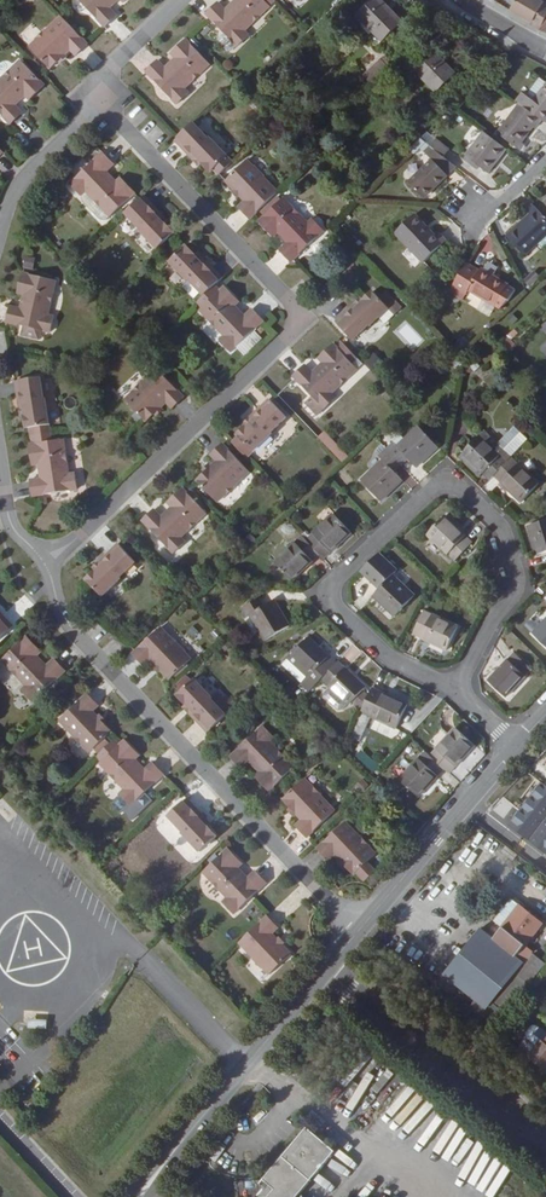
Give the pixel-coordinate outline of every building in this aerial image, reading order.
[(105,27),(117,15),(111,8),(108,5),(110,3),(113,6),(119,0),(79,0),(105,27)] [(228,7),(231,10),(229,12),(225,9),(219,2),(206,14),(224,33),(237,46),(237,47),(250,35),(246,31),(271,7),(265,0),(235,0),(228,7)] [(357,15),(383,43),(405,22),(384,0),(373,0),(357,15)] [(531,23),(540,29),(545,16),(545,1),(544,0),(516,0),(511,8),(524,16),(533,21),(531,23)] [(75,56),(88,44),(61,16),(45,31),(45,30),(35,40),(29,47),(50,69),(70,51),(75,56)] [(231,51),(237,46),(224,33),(219,39),(219,41),(229,51),(231,51)] [(187,39),(171,54),(175,58),(168,64),(171,68),(169,70),(165,67),(159,60),(146,72),(177,104),(189,93),(186,89),(211,64),(187,39)] [(436,51),(415,72),(436,93),(457,73),(436,51)] [(371,68),(377,74),(389,63),(390,62),(384,55),(371,68)] [(29,101),(45,85),(21,60),(0,80),(0,114),(10,125),(23,113),(16,106),(13,102),(15,100),(19,104),(26,97),(29,101)] [(389,63),(377,74),(376,75),(383,83),(396,71),(389,63)] [(520,102),(543,120),(545,122),(545,82),(540,78),(526,96),(522,93),(517,100),(520,102)] [(543,120),(520,102),(497,133),(518,149),(534,127),(536,128),(543,120)] [(202,163),(211,172),(215,168),(221,174),(234,162),(228,156),(210,136),(208,138),(194,122),(174,140),(186,151),(189,148),(202,163)] [(420,139),(430,146),(431,146),(437,138),(428,131),(420,139)] [(489,174),(496,164),(493,161),(504,146),(484,131),(465,155),(489,174)] [(437,138),(431,146),(444,157),(450,149),(437,138)] [(431,146),(430,146),(424,151),(433,159),(409,182),(425,198),(449,176),(446,173),(454,165),(444,157),(431,146)] [(508,149),(504,146),(493,161),(496,164),(508,149)] [(136,193),(121,177),(117,181),(110,174),(106,177),(104,175),(108,172),(115,165),(103,152),(70,184),(82,196),(86,192),(110,218),(113,215),(130,198),(136,193)] [(238,206),(250,218),(278,191),(264,176),(265,175),(255,166),(254,166),(248,159),(225,181),(244,200),(238,206)] [(457,167),(454,165),(446,173),(449,176),(457,167)] [(138,230),(156,249),(174,233),(165,223),(164,224),(151,210),(154,206),(143,195),(124,213),(139,229),(138,230)] [(259,221),(274,238),(278,234),(285,241),(288,238),(290,240),(287,243),(280,250),(292,262),(324,231),(313,219),(308,223),(284,197),(259,221)] [(539,244),(545,237),(545,218),(534,204),(527,210),(530,214),(506,235),(525,256),(539,244)] [(441,234),(438,237),(416,214),(395,233),(424,263),(448,241),(441,234)] [(186,245),(169,262),(187,281),(188,280),(204,295),(222,277),(211,266),(208,269),(195,255),(195,254),(186,245)] [(22,258),(19,267),(28,269),(31,260),(22,258)] [(481,268),(480,270),(468,263),(452,288),(466,295),(468,290),(495,307),(509,285),(481,268)] [(11,305),(7,322),(50,333),(54,316),(49,315),(57,280),(23,272),(18,294),(23,295),(21,304),(25,306),(25,309),(20,308),(11,305)] [(236,305),(240,301),(224,285),(199,310),(223,335),(219,339),(231,352),(264,320),(252,308),(245,314),(241,318),(239,315),(242,312),(236,305)] [(371,326),(390,308),(373,290),(364,299),(364,300),(350,313),(347,310),(336,321),(354,340),(370,325),(371,326)] [(506,336),(500,343),(509,352),(515,346),(506,336)] [(341,341),(336,346),(353,363),(358,358),(341,341)] [(321,362),(314,369),(318,373),(315,375),(312,371),(306,364),(293,376),(323,408),(324,409),(336,397),(333,393),(358,369),(353,363),(336,346),(334,343),(318,359),(321,362)] [(171,409),(184,396),(158,368),(142,383),(141,382),(131,392),(132,392),(125,399),(146,421),(166,403),(171,409)] [(26,428),(50,425),(46,398),(45,399),(41,377),(15,381),(18,397),(22,396),(25,415),(24,415),(26,428)] [(323,408),(311,396),(303,403),(315,416),(323,408)] [(252,450),(254,452),(273,434),(272,433),(287,417),(270,399),(258,410),(261,413),(247,426),(246,426),(237,435),(239,437),(233,443),(245,456),(252,450)] [(397,446),(393,442),(386,448),(402,466),(409,459),(417,468),(439,447),(419,425),(404,439),(397,446)] [(485,430),(481,434),(500,453),(505,449),(485,430)] [(322,432),(317,437),(337,457),(342,453),(322,432)] [(462,454),(483,474),(490,481),(494,476),(508,461),(512,456),(505,449),(500,453),(481,434),(462,454)] [(401,435),(393,442),(397,446),(404,439),(401,435)] [(39,465),(40,475),(45,474),(45,477),(40,478),(31,479),(33,496),(78,490),(75,473),(70,474),(65,439),(30,444),(33,466),(39,465)] [(250,472),(223,444),(210,456),(216,461),(196,480),(218,503),(224,496),(225,497),(235,487),(234,487),(250,472)] [(402,466),(386,448),(379,454),(383,459),(361,480),(381,502),(403,481),(396,472),(402,466)] [(480,477),(483,474),(462,454),(459,458),(480,477)] [(500,483),(508,490),(521,503),(541,482),(512,456),(508,461),(494,476),(500,483)] [(506,493),(508,490),(500,483),(498,485),(506,493)] [(183,488),(167,503),(171,507),(164,513),(167,517),(165,519),(161,516),(155,509),(142,521),(173,553),(186,542),(182,537),(207,513),(183,488)] [(306,540),(321,554),(325,559),(352,533),(334,513),(306,540)] [(474,542),(446,515),(427,535),(455,561),(474,542)] [(527,526),(536,555),(545,552),(545,520),(527,526)] [(293,581),(321,554),(306,540),(302,535),(274,562),(293,581)] [(86,580),(103,597),(122,578),(121,577),(136,562),(119,543),(107,554),(110,558),(96,571),(95,570),(86,580)] [(393,575),(398,570),(391,563),(374,581),(381,588),(373,596),(395,617),(415,596),(393,575)] [(268,606),(263,596),(239,609),(245,619),(250,616),(265,642),(291,627),(276,601),(268,606)] [(447,651),(459,627),(424,610),(412,634),(447,651)] [(13,627),(2,615),(0,617),(0,639),(13,627)] [(532,634),(545,647),(545,618),(532,634)] [(161,627),(133,653),(145,666),(151,661),(169,680),(192,659),(185,652),(186,651),(177,641),(176,642),(161,627)] [(38,656),(42,652),(27,636),(1,660),(25,686),(21,690),(33,702),(66,671),(54,658),(47,665),(43,669),(41,666),(45,663),(38,656)] [(331,668),(337,662),(309,636),(287,658),(307,677),(300,684),(308,692),(321,679),(331,668)] [(506,698),(533,669),(514,652),(487,681),(506,698)] [(362,711),(369,696),(363,690),(367,687),(339,660),(337,662),(331,668),(321,679),(349,706),(352,702),(362,711)] [(213,698),(195,679),(177,695),(186,705),(187,704),(200,718),(197,721),(208,733),(227,715),(224,712),(212,699),(213,698)] [(373,687),(369,696),(362,711),(350,736),(359,741),(370,717),(396,729),(408,704),(373,687)] [(213,698),(212,699),(224,712),(232,705),(219,692),(213,698)] [(99,706),(87,693),(59,720),(73,736),(73,737),(82,747),(83,746),(90,753),(96,747),(100,752),(111,742),(106,737),(112,731),(94,712),(99,706)] [(258,772),(254,775),(269,791),(295,767),(271,742),(275,738),(263,725),(230,756),(242,769),(249,762),(253,759),(255,761),(251,765),(258,772)] [(456,727),(429,755),(445,769),(449,773),(475,745),(456,727)] [(137,760),(140,756),(125,740),(119,745),(114,739),(111,742),(100,752),(96,756),(102,762),(100,764),(124,790),(120,794),(132,806),(164,775),(152,762),(145,769),(142,772),(140,770),(143,767),(137,760)] [(360,749),(354,755),(370,772),(377,765),(360,749)] [(445,769),(429,755),(425,750),(399,779),(419,797),(445,769)] [(295,825),(308,837),(336,811),(321,795),(322,794),(313,784),(312,785),(306,778),(283,799),(301,819),(295,825)] [(182,833),(200,852),(218,836),(209,826),(208,827),(195,813),(198,810),(187,798),(168,816),(183,832),(182,833)] [(545,824),(545,815),(529,802),(509,829),(530,845),(545,824)] [(346,821),(318,848),(330,861),(336,855),(354,875),(356,873),(365,882),(376,872),(367,863),(377,853),(370,847),(371,846),(362,836),(361,837),(346,821)] [(239,868),(243,864),(228,848),(202,872),(227,898),(222,902),(234,914),(267,883),(255,870),(248,877),(245,880),(242,878),(246,874),(239,868)] [(503,927),(494,939),(516,957),(526,945),(544,922),(519,903),(500,925),(503,927)] [(279,928),(267,916),(239,942),(253,958),(253,959),(262,969),(263,968),(269,975),(292,953),(273,934),(279,928)] [(534,951),(526,945),(516,957),(494,939),(480,928),(443,974),(487,1010),(492,1003),(506,1014),(539,972),(526,962),(534,951)] [(545,1042),(545,1033),(537,1026),(534,1027),(531,1027),(527,1032),(527,1035),(528,1038),(530,1040),(528,1043),(528,1046),(534,1050),(542,1040),(545,1043),(545,1042)] [(545,1043),(542,1040),(534,1050),(528,1057),(545,1071),(545,1042),(545,1043)] [(345,1090),(371,1060),(360,1050),(334,1081),(345,1090)] [(336,1151),(308,1127),(263,1180),(244,1181),(242,1182),(240,1183),(239,1185),(238,1186),(237,1188),(237,1189),(237,1196),(298,1196),(336,1151)]
